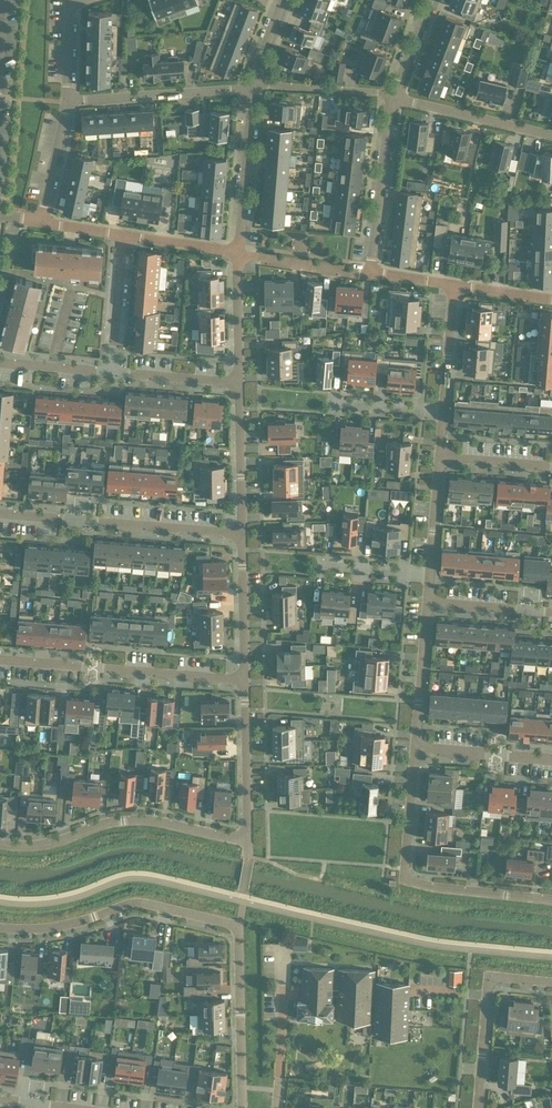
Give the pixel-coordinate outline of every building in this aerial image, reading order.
[(177,16),(172,0),(149,0),(150,3),(147,4),(151,14),(154,13),(158,25),(171,21),(170,18),(177,16)] [(177,16),(186,12),(184,7),(199,2),(198,0),(172,0),(177,16)] [(313,17),(310,24),(323,28),(325,22),(321,20),(325,9),(304,0),(299,12),(313,17)] [(304,0),(325,9),(329,0),(304,0)] [(369,18),(397,29),(402,17),(384,11),(386,4),(375,0),(374,0),(371,6),(374,7),(369,18)] [(480,1),(477,0),(451,0),(450,4),(463,9),(461,15),(473,20),(480,1)] [(230,16),(252,24),(257,10),(241,4),(241,5),(235,2),(230,16)] [(344,8),(341,15),(349,18),(352,11),(344,8)] [(88,11),(87,82),(110,83),(112,25),(112,13),(112,11),(88,11)] [(112,13),(112,25),(121,25),(122,13),(112,13)] [(230,16),(225,29),(247,37),(252,24),(230,16)] [(441,29),(465,38),(470,26),(446,16),(441,29)] [(393,41),(397,29),(369,18),(365,30),(363,29),(360,36),(373,40),(375,34),(393,41)] [(122,35),(133,35),(133,19),(122,19),(122,35)] [(320,35),(323,28),(310,24),(308,30),(294,25),(290,37),(311,45),(316,33),(320,35)] [(247,37),(225,29),(220,42),(242,50),(247,37)] [(441,29),(437,40),(456,48),(460,36),(465,38),(441,29)] [(135,36),(126,36),(126,49),(136,49),(135,36)] [(374,50),(377,42),(366,38),(363,47),(368,49),(360,70),(363,71),(362,73),(368,76),(369,73),(378,76),(386,55),(374,50)] [(437,40),(432,52),(451,60),(456,48),(437,40)] [(220,42),(215,55),(237,63),(242,50),(220,42)] [(193,59),(199,61),(202,48),(196,46),(193,59)] [(320,61),(323,53),(311,48),(308,56),(299,53),(299,52),(298,53),(296,52),(296,51),(295,51),(286,48),(281,61),(288,64),(288,66),(287,66),(288,66),(294,68),(294,69),(295,69),(295,68),(295,67),(303,70),(309,72),(314,59),(320,61)] [(330,50),(328,54),(335,57),(338,50),(334,49),(330,50)] [(432,52),(428,64),(447,71),(451,60),(432,52)] [(161,78),(161,77),(160,77),(159,61),(159,53),(145,54),(146,62),(143,62),(145,78),(147,78),(147,79),(161,78)] [(231,77),(237,63),(215,55),(210,68),(216,71),(231,77)] [(160,77),(161,77),(184,75),(183,59),(177,60),(176,56),(168,56),(169,60),(159,61),(160,77)] [(335,61),(332,79),(341,80),(344,63),(335,61)] [(428,64),(423,76),(442,83),(447,71),(428,64)] [(509,82),(524,85),(528,69),(513,65),(509,82)] [(438,96),(442,83),(423,76),(418,88),(438,96)] [(525,87),(539,92),(541,82),(528,78),(525,87)] [(505,90),(506,85),(480,79),(476,96),(486,98),(485,99),(493,100),(502,102),(502,100),(505,100),(507,91),(505,90)] [(284,126),(299,127),(300,127),(301,104),(295,103),(287,102),(287,101),(280,100),(279,100),(279,102),(271,101),(270,116),(280,116),(280,117),(280,116),(283,117),(284,117),(285,117),(284,126)] [(367,124),(369,109),(361,108),(361,107),(361,106),(361,107),(354,106),(354,105),(354,106),(354,107),(346,106),(346,107),(339,106),(337,119),(335,118),(334,124),(326,123),(327,115),(319,114),(317,126),(349,130),(350,122),(354,122),(357,122),(357,123),(358,122),(367,124)] [(199,108),(185,110),(186,124),(193,123),(194,135),(209,134),(209,138),(227,140),(228,133),(229,120),(229,111),(211,110),(211,114),(200,115),(199,108)] [(140,128),(154,127),(153,109),(138,111),(140,128)] [(138,111),(124,112),(126,129),(140,128),(138,111)] [(124,112),(110,113),(111,130),(126,129),(124,112)] [(110,113),(96,114),(97,131),(111,130),(110,113)] [(83,132),(97,131),(96,114),(82,115),(83,132)] [(308,128),(317,128),(317,119),(309,119),(308,128)] [(427,135),(428,123),(421,122),(421,120),(413,119),(413,121),(411,120),(407,146),(425,148),(424,150),(433,151),(435,136),(427,135)] [(269,127),(267,152),(291,154),(293,130),(291,129),(269,127)] [(472,163),(476,146),(469,145),(468,142),(470,133),(453,128),(447,153),(454,155),(453,159),(472,163)] [(345,133),(343,145),(364,148),(365,135),(345,133)] [(489,165),(507,169),(513,145),(495,140),(489,165)] [(364,148),(343,145),(342,157),(362,160),(364,148)] [(529,151),(525,169),(534,171),(534,168),(542,168),(541,178),(551,179),(551,152),(542,152),(542,154),(537,154),(538,153),(529,151)] [(267,152),(266,164),(288,165),(289,154),(291,154),(267,152)] [(72,169),(90,173),(93,159),(75,155),(72,169)] [(204,170),(225,172),(226,159),(205,157),(204,170)] [(362,160),(342,157),(340,168),(338,168),(338,169),(361,171),(362,160)] [(266,164),(265,176),(287,177),(288,165),(266,164)] [(72,169),(69,183),(87,187),(90,173),(72,169)] [(361,171),(338,169),(336,180),(332,180),(359,183),(361,171)] [(203,183),(224,185),(225,172),(204,170),(203,183)] [(507,174),(503,187),(510,189),(514,175),(507,174)] [(265,176),(264,188),(286,189),(287,177),(265,176)] [(120,215),(137,218),(137,219),(138,219),(142,192),(124,190),(126,179),(117,178),(114,193),(123,195),(120,215)] [(359,183),(332,180),(331,192),(358,195),(359,183)] [(414,181),(413,188),(427,190),(428,182),(414,181)] [(69,183),(66,196),(84,200),(87,187),(69,183)] [(195,195),(223,197),(224,185),(203,183),(202,195),(195,195)] [(142,192),(138,219),(147,220),(158,221),(160,204),(169,205),(172,187),(163,186),(162,191),(151,189),(151,194),(142,192)] [(264,188),(263,199),(285,201),(286,189),(264,188)] [(398,206),(421,209),(423,195),(416,194),(416,193),(399,191),(398,206)] [(331,192),(335,193),(333,204),(331,204),(356,207),(358,195),(331,192)] [(223,197),(195,195),(194,208),(222,210),(223,197)] [(80,215),(84,200),(66,196),(63,211),(80,215)] [(263,199),(262,211),(284,213),(285,201),(263,199)] [(356,207),(331,204),(329,216),(355,219),(356,207)] [(398,206),(396,220),(419,223),(421,209),(398,206)] [(535,220),(551,221),(551,208),(535,207),(535,220)] [(222,210),(194,208),(201,209),(200,221),(221,223),(222,210)] [(283,226),(284,213),(262,211),(261,224),(283,226)] [(355,219),(329,216),(332,217),(330,229),(353,231),(355,219)] [(396,220),(394,234),(418,237),(419,223),(396,220)] [(507,221),(496,220),(495,249),(505,250),(507,221)] [(535,220),(534,233),(551,234),(551,221),(535,220)] [(221,223),(200,221),(199,234),(220,236),(221,223)] [(449,259),(464,261),(468,236),(452,234),(452,235),(446,234),(447,225),(436,224),(433,245),(434,245),(435,243),(451,245),(449,259)] [(534,233),(534,246),(551,247),(551,234),(534,233)] [(394,234),(392,248),(416,251),(418,237),(394,234)] [(468,236),(464,261),(480,264),(482,250),(489,251),(491,241),(484,240),(484,239),(468,236)] [(102,249),(38,244),(36,271),(100,276),(102,249)] [(534,246),(533,258),(551,259),(551,247),(534,246)] [(414,265),(416,251),(392,248),(391,263),(407,265),(407,264),(414,265)] [(138,262),(161,264),(162,252),(139,250),(138,262)] [(533,271),(551,272),(551,259),(533,258),(533,271)] [(138,262),(137,274),(160,276),(161,264),(138,262)] [(198,289),(223,289),(223,278),(219,278),(219,276),(211,277),(211,270),(198,270),(198,289)] [(533,271),(532,284),(551,285),(551,272),(533,271)] [(137,274),(136,286),(159,288),(160,276),(137,274)] [(16,277),(0,339),(0,340),(26,346),(42,284),(16,277)] [(279,310),(279,280),(265,280),(265,310),(279,310)] [(293,280),(279,280),(279,310),(293,310),(293,314),(300,314),(300,300),(293,300),(293,280)] [(322,281),(307,280),(305,307),(312,307),(312,315),(326,316),(328,298),(321,298),(322,281)] [(348,316),(348,314),(350,287),(337,285),(336,300),(330,299),(328,315),(348,316)] [(136,286),(135,298),(158,300),(159,288),(136,286)] [(348,314),(367,315),(368,303),(361,302),(363,288),(350,287),(348,314)] [(223,300),(223,289),(198,289),(199,301),(199,308),(216,308),(216,301),(223,301),(223,300)] [(388,310),(420,313),(421,299),(406,298),(407,291),(390,290),(388,310)] [(134,311),(138,311),(157,312),(158,300),(135,298),(134,311)] [(468,309),(467,320),(497,322),(498,310),(492,309),(493,303),(480,302),(479,308),(472,308),(472,309),(468,309)] [(199,327),(224,327),(223,314),(216,315),(216,308),(199,308),(196,308),(196,315),(199,315),(199,327)] [(420,313),(388,310),(387,324),(390,324),(389,331),(403,332),(404,326),(416,327),(417,323),(419,323),(419,320),(420,313)] [(138,311),(137,322),(159,324),(160,312),(157,312),(138,311)] [(551,327),(551,313),(540,312),(539,326),(551,327)] [(497,322),(467,320),(466,331),(470,331),(470,333),(477,333),(477,340),(490,341),(491,322),(497,323),(497,322)] [(137,322),(136,335),(158,337),(159,324),(137,322)] [(537,340),(551,341),(551,327),(539,326),(537,340)] [(213,340),(220,339),(220,338),(224,338),(224,327),(199,327),(200,346),(213,346),(213,340)] [(280,328),(266,329),(266,337),(280,336),(280,328)] [(157,349),(158,337),(136,335),(135,347),(157,349)] [(465,347),(464,358),(494,360),(495,341),(490,341),(477,340),(476,346),(469,346),(469,347),(465,347)] [(536,354),(551,355),(551,341),(537,340),(536,354)] [(267,361),(297,360),(292,360),(292,348),(297,348),(297,341),(283,341),(283,348),(267,348),(267,361)] [(332,357),(317,356),(315,382),(323,383),(331,384),(331,381),(332,364),(339,364),(340,350),(333,349),(332,357)] [(348,381),(361,382),(363,352),(343,350),(342,364),(349,365),(348,381)] [(363,357),(364,352),(363,352),(361,382),(374,383),(375,367),(382,368),(383,358),(383,354),(376,353),(375,359),(363,357)] [(536,354),(530,353),(528,382),(551,384),(551,355),(536,354)] [(387,388),(400,390),(402,360),(383,358),(382,368),(381,372),(388,373),(387,388)] [(492,373),(494,360),(464,358),(463,369),(467,369),(467,371),(474,371),(473,378),(487,379),(487,372),(492,373)] [(297,360),(267,361),(268,374),(284,374),(284,381),(298,380),(297,360)] [(402,360),(400,390),(413,391),(414,375),(421,375),(422,361),(402,360)] [(13,393),(12,392),(12,393),(0,392),(0,406),(12,407),(13,393)] [(125,411),(137,412),(139,393),(127,392),(125,411)] [(152,394),(139,393),(137,412),(137,418),(149,419),(150,413),(152,394)] [(163,395),(152,394),(150,413),(161,414),(163,395)] [(35,415),(47,416),(49,396),(37,395),(35,415)] [(174,396),(163,395),(161,414),(173,415),(174,396)] [(61,397),(49,396),(47,416),(47,421),(59,422),(61,397)] [(174,396),(173,415),(172,421),(185,422),(186,410),(187,397),(174,396)] [(73,398),(61,397),(59,422),(71,423),(73,398)] [(85,399),(73,398),(71,423),(83,424),(84,419),(85,399)] [(97,400),(85,399),(84,419),(96,420),(97,400)] [(185,423),(207,425),(209,401),(196,399),(195,411),(186,410),(185,422),(185,423)] [(453,424),(468,425),(470,399),(469,402),(454,401),(455,401),(454,423),(453,423),(453,424)] [(482,426),(484,400),(470,399),(468,425),(482,426)] [(109,401),(97,400),(96,420),(108,421),(109,401)] [(484,400),(482,426),(496,428),(498,402),(484,400)] [(109,401),(108,421),(120,422),(121,402),(109,401)] [(209,401),(207,425),(220,426),(222,402),(209,401)] [(498,402),(496,428),(510,429),(512,405),(498,404),(498,402)] [(525,407),(512,405),(510,429),(524,430),(526,404),(525,404),(525,407)] [(538,431),(540,405),(526,404),(524,430),(538,431)] [(538,431),(551,432),(551,406),(540,405),(538,431)] [(11,419),(12,407),(0,406),(0,418),(11,419)] [(10,431),(11,419),(0,418),(0,431),(10,431)] [(276,422),(269,422),(269,441),(278,441),(278,453),(291,452),(291,446),(296,446),(296,439),(295,439),(295,421),(285,422),(285,419),(276,419),(276,422)] [(333,453),(353,455),(355,425),(342,424),(341,440),(334,439),(333,453)] [(355,425),(353,455),(372,456),(374,443),(367,442),(368,426),(355,425)] [(9,444),(10,431),(0,431),(0,443),(9,444)] [(387,441),(386,455),(410,457),(411,443),(387,441)] [(8,456),(9,444),(0,443),(0,456),(8,456)] [(219,448),(205,447),(204,454),(218,455),(219,448)] [(409,466),(410,457),(386,455),(385,469),(403,471),(403,470),(409,471),(409,466)] [(195,480),(224,479),(224,466),(208,466),(208,459),(194,460),(195,480)] [(274,464),(274,478),(303,477),(303,459),(286,459),(286,464),(274,464)] [(119,489),(121,470),(122,464),(109,463),(107,488),(119,489)] [(144,466),(132,465),(131,471),(130,490),(142,491),(144,466)] [(67,474),(66,487),(78,488),(79,467),(67,466),(66,474),(67,474)] [(155,467),(144,466),(142,491),(153,492),(155,472),(155,467)] [(92,468),(79,467),(78,488),(90,489),(92,468)] [(92,468),(90,489),(102,490),(104,469),(92,468)] [(166,468),(165,473),(164,493),(176,494),(178,469),(166,468)] [(131,471),(121,470),(119,489),(130,490),(131,471)] [(42,496),(43,474),(44,472),(31,471),(29,495),(42,496)] [(165,473),(155,472),(153,492),(164,493),(165,473)] [(55,473),(54,475),(52,497),(65,498),(66,487),(67,474),(66,474),(55,473)] [(54,475),(43,474),(42,496),(52,497),(54,475)] [(462,503),(465,477),(449,476),(449,477),(450,477),(448,501),(447,501),(447,502),(462,503)] [(303,496),(303,477),(274,478),(274,492),(291,492),(291,497),(303,496)] [(476,505),(479,479),(465,477),(462,503),(476,505)] [(225,492),(224,479),(195,480),(200,480),(200,492),(195,492),(195,500),(209,499),(209,492),(225,492)] [(479,479),(476,505),(477,505),(477,502),(491,503),(493,480),(479,479)] [(496,501),(509,502),(509,508),(511,481),(498,480),(496,501)] [(524,482),(511,481),(509,508),(522,509),(524,482)] [(537,483),(524,482),(522,509),(523,504),(535,505),(537,483)] [(537,483),(535,505),(547,506),(545,522),(546,522),(549,485),(537,483)] [(369,488),(368,498),(378,499),(379,488),(369,488)] [(412,491),(402,490),(402,498),(411,499),(412,498),(412,491)] [(301,499),(272,499),(272,514),(287,514),(287,519),(304,519),(304,513),(302,513),(301,499)] [(365,516),(343,515),(341,541),(345,541),(345,544),(353,544),(353,542),(356,542),(357,529),(364,530),(365,516)] [(372,548),(385,549),(388,522),(387,522),(387,528),(374,527),(375,521),(368,520),(367,520),(366,534),(372,535),(371,549),(372,549),(372,548)] [(328,522),(327,536),(334,536),(335,523),(328,522)] [(401,523),(388,522),(385,549),(399,550),(398,551),(399,551),(400,537),(407,538),(407,537),(408,523),(401,523)] [(273,544),(297,543),(297,545),(305,545),(305,528),(273,529),(273,544)] [(93,564),(106,565),(108,541),(95,540),(93,564)] [(121,542),(108,541),(106,565),(107,565),(107,562),(119,563),(121,542)] [(133,543),(121,542),(119,563),(131,564),(131,567),(133,543)] [(146,544),(133,543),(131,567),(144,568),(146,544)] [(159,545),(146,544),(144,568),(145,568),(145,566),(156,567),(156,569),(157,569),(159,545)] [(171,546),(159,545),(157,569),(169,570),(171,546)] [(24,567),(37,568),(39,547),(26,546),(24,567)] [(171,546),(169,570),(170,570),(170,568),(183,569),(184,547),(171,546)] [(51,548),(39,547),(37,568),(50,569),(51,548)] [(454,572),(456,549),(442,547),(442,548),(443,548),(441,570),(440,570),(440,571),(454,572)] [(64,549),(51,548),(50,569),(62,570),(64,549)] [(77,550),(64,549),(62,570),(75,571),(77,550)] [(469,550),(468,550),(468,552),(456,551),(457,549),(456,549),(454,572),(467,573),(469,550)] [(77,550),(75,571),(88,572),(90,551),(77,550)] [(479,574),(481,551),(469,550),(467,573),(479,574)] [(494,552),(492,575),(504,576),(507,550),(506,550),(506,555),(494,554),(494,552)] [(507,550),(504,576),(518,577),(520,551),(507,550)] [(492,575),(494,552),(481,551),(479,574),(492,575)] [(198,575),(226,574),(226,561),(210,561),(210,554),(196,555),(197,561),(198,561),(198,575)] [(535,579),(537,555),(524,554),(522,578),(535,579)] [(535,579),(547,580),(548,580),(550,556),(537,555),(535,579)] [(226,574),(198,575),(198,576),(201,575),(201,589),(197,589),(197,596),(211,595),(211,589),(226,588),(226,574)] [(273,592),(272,592),(272,607),(297,606),(296,592),(296,585),(282,586),(282,593),(273,593),(273,592)] [(82,592),(82,597),(89,598),(90,593),(90,590),(83,589),(82,592)] [(367,616),(380,617),(382,590),(373,589),(373,590),(368,589),(367,602),(360,602),(359,616),(367,617),(367,616)] [(334,618),(336,591),(322,590),(321,603),(315,602),(313,617),(321,618),(321,617),(334,618)] [(396,591),(382,590),(380,617),(393,618),(393,619),(400,620),(402,605),(395,605),(396,592),(396,591)] [(345,592),(336,591),(334,618),(335,615),(347,616),(347,619),(354,620),(356,606),(349,605),(350,592),(345,592)] [(195,626),(223,626),(222,612),(207,612),(207,605),(193,606),(193,613),(195,613),(195,626)] [(297,619),(297,606),(272,607),(273,616),(273,620),(278,620),(279,621),(279,620),(284,620),(284,627),(285,627),(298,626),(298,620),(298,619),(297,619)] [(17,640),(31,641),(33,615),(19,613),(17,640)] [(103,636),(104,615),(91,614),(90,635),(103,636)] [(128,638),(130,614),(129,614),(129,617),(117,616),(115,637),(128,638)] [(140,639),(142,615),(130,614),(128,638),(140,639)] [(153,641),(155,614),(154,616),(142,615),(140,639),(153,641)] [(155,614),(153,641),(166,642),(168,615),(155,614)] [(46,621),(33,620),(33,615),(31,641),(44,642),(46,621)] [(115,637),(117,616),(104,615),(103,636),(115,637)] [(59,622),(46,621),(44,642),(57,644),(59,622)] [(434,645),(448,646),(450,622),(436,621),(436,622),(437,622),(435,644),(434,644),(434,645)] [(72,623),(59,622),(57,644),(70,645),(72,623)] [(461,647),(463,623),(450,622),(448,646),(449,646),(449,643),(461,644),(460,647),(461,647)] [(72,623),(70,645),(84,646),(86,624),(72,623)] [(474,648),(476,624),(463,623),(461,647),(474,648)] [(486,649),(488,625),(476,624),(474,648),(486,649)] [(499,650),(501,626),(488,625),(486,649),(487,649),(487,646),(498,647),(498,650),(499,650)] [(223,639),(223,626),(195,626),(195,627),(197,627),(198,640),(194,640),(194,647),(208,646),(208,640),(223,639)] [(510,662),(512,649),(513,638),(514,628),(515,628),(515,627),(501,626),(499,650),(511,651),(510,662)] [(510,662),(523,663),(525,639),(513,638),(512,649),(510,662)] [(536,664),(538,640),(525,639),(523,663),(536,664)] [(536,664),(548,665),(550,641),(538,640),(536,664)] [(278,664),(278,665),(305,664),(305,651),(306,651),(306,644),(291,644),(291,651),(277,651),(277,652),(278,652),(278,663),(278,664)] [(371,657),(372,650),(369,650),(356,649),(355,658),(355,660),(359,660),(358,670),(388,672),(389,658),(371,657)] [(305,678),(305,664),(278,665),(278,666),(278,678),(277,678),(277,679),(291,679),(292,685),(306,685),(306,678),(305,678)] [(358,680),(354,680),(353,691),(360,691),(369,692),(369,685),(387,687),(388,672),(358,670),(358,680)] [(327,681),(327,691),(335,691),(335,682),(327,681)] [(107,712),(120,713),(121,690),(108,689),(107,712)] [(121,690),(120,713),(133,714),(135,691),(121,690)] [(38,724),(41,695),(27,693),(26,709),(20,708),(19,722),(38,724)] [(444,694),(430,693),(431,694),(429,713),(428,713),(428,714),(442,715),(444,694)] [(456,695),(444,694),(442,715),(455,716),(456,695)] [(41,695),(38,724),(39,724),(40,717),(53,718),(55,696),(41,695)] [(469,696),(456,695),(455,716),(467,717),(469,696)] [(482,697),(469,696),(467,717),(480,718),(482,697)] [(66,719),(79,720),(81,698),(68,697),(66,719)] [(145,725),(159,726),(161,698),(148,697),(145,725)] [(494,698),(482,697),(480,718),(493,719),(494,698)] [(81,698),(79,720),(92,722),(94,699),(81,698)] [(161,698),(159,726),(178,727),(179,714),(173,713),(174,699),(161,698)] [(493,719),(506,720),(507,699),(494,698),(493,719)] [(202,700),(202,722),(215,722),(215,715),(229,715),(229,700),(202,700)] [(536,717),(524,716),(522,737),(535,738),(537,712),(536,712),(536,717)] [(549,713),(537,712),(535,738),(547,739),(549,713)] [(106,714),(99,714),(98,728),(105,728),(106,714)] [(509,736),(522,737),(524,716),(511,715),(509,736)] [(304,739),(303,718),(291,718),(291,725),(276,726),(272,726),(273,732),(272,732),(273,740),(304,739)] [(139,722),(132,721),(131,735),(138,736),(138,727),(139,722)] [(59,723),(58,726),(57,740),(57,742),(64,743),(65,724),(59,723)] [(145,728),(138,727),(138,736),(137,741),(144,742),(145,728)] [(356,727),(354,747),(386,750),(387,736),(372,735),(373,728),(356,727)] [(98,729),(91,729),(90,743),(97,743),(98,729)] [(225,731),(193,732),(193,754),(212,753),(212,746),(225,746),(225,743),(227,743),(227,735),(225,735),(225,731)] [(338,737),(337,746),(346,747),(338,737)] [(304,739),(273,740),(273,755),(286,754),(286,761),(304,761),(304,739)] [(386,750),(354,747),(353,761),(356,761),(355,768),(369,769),(370,763),(383,764),(383,760),(385,760),(385,757),(386,750)] [(335,766),(335,775),(349,776),(350,768),(335,766)] [(303,788),(303,774),(307,774),(307,767),(293,767),(293,774),(278,774),(278,788),(303,788)] [(173,770),(151,768),(149,795),(153,795),(153,797),(160,798),(161,796),(164,796),(165,783),(172,783),(173,770)] [(429,772),(428,786),(456,788),(457,776),(459,776),(459,769),(445,768),(445,774),(429,772)] [(73,802),(86,803),(88,777),(87,777),(87,780),(75,779),(75,772),(68,772),(67,786),(74,786),(73,802)] [(352,785),(361,786),(360,800),(359,807),(360,807),(359,809),(376,810),(377,799),(378,799),(378,792),(378,784),(371,783),(372,774),(353,772),(352,785)] [(41,819),(43,792),(43,791),(42,794),(30,793),(31,774),(22,773),(20,804),(28,805),(27,818),(41,819)] [(121,773),(119,800),(133,801),(135,788),(141,788),(143,775),(121,773)] [(197,790),(204,791),(206,776),(193,775),(192,782),(181,781),(181,788),(178,788),(178,796),(180,796),(179,804),(195,805),(197,790)] [(88,777),(86,803),(99,804),(100,792),(106,792),(108,779),(88,777)] [(501,810),(503,786),(492,785),(492,786),(492,789),(490,788),(490,796),(483,795),(482,808),(501,810)] [(441,800),(441,806),(452,807),(453,807),(454,807),(456,788),(428,786),(427,799),(441,800)] [(520,812),(521,798),(515,798),(515,790),(513,790),(513,787),(514,787),(503,786),(501,810),(520,812)] [(214,814),(228,815),(231,789),(209,787),(208,800),(215,801),(214,814)] [(303,788),(278,788),(278,802),(294,802),(294,808),(308,808),(308,801),(304,801),(303,788)] [(521,798),(520,812),(526,812),(526,817),(538,819),(541,789),(530,788),(530,789),(530,792),(528,792),(528,799),(521,798)] [(539,819),(539,813),(551,814),(551,794),(551,790),(551,791),(551,790),(541,789),(538,819),(539,819)] [(43,792),(41,819),(55,821),(57,793),(43,792)] [(0,795),(0,822),(5,822),(6,808),(16,809),(18,795),(11,794),(11,795),(0,795)] [(453,807),(452,807),(452,814),(466,815),(466,808),(454,807),(453,807)] [(426,811),(425,824),(453,826),(448,825),(449,813),(426,811)] [(452,839),(453,826),(425,824),(424,837),(452,839)] [(470,841),(456,840),(456,846),(462,847),(469,848),(470,841)] [(461,851),(462,847),(456,846),(441,845),(441,852),(427,851),(426,867),(455,869),(456,854),(461,854),(461,851)] [(505,874),(514,875),(514,873),(530,875),(532,859),(541,860),(542,850),(528,849),(527,859),(507,857),(505,874)] [(129,936),(128,947),(134,948),(133,957),(153,959),(152,968),(162,969),(162,965),(163,950),(164,949),(155,948),(156,939),(150,938),(150,935),(133,933),(133,936),(129,936)] [(113,961),(114,943),(81,940),(80,958),(101,960),(101,964),(108,965),(109,960),(113,961)] [(222,943),(207,943),(194,944),(194,955),(190,956),(187,959),(187,965),(202,965),(202,958),(218,958),(222,958),(222,957),(221,957),(221,944),(222,944),(222,943)] [(13,978),(14,964),(7,964),(8,949),(0,948),(0,980),(5,980),(5,977),(13,978)] [(71,981),(71,973),(72,967),(65,966),(66,950),(52,949),(50,979),(71,981)] [(170,965),(171,951),(163,950),(162,965),(170,965)] [(34,987),(41,987),(42,974),(36,973),(37,953),(23,952),(21,979),(35,980),(34,987)] [(297,1018),(333,1020),(334,1003),(332,1003),(332,995),(338,995),(336,1020),(372,1022),(374,971),(339,969),(338,988),(332,988),(333,968),(304,967),(302,1001),(298,1000),(297,1018)] [(196,992),(196,994),(206,994),(206,986),(221,986),(221,985),(220,985),(219,972),(220,971),(216,971),(192,972),(193,985),(184,985),(184,992),(196,992)] [(461,971),(450,971),(450,984),(461,985),(461,971)] [(166,994),(159,994),(159,982),(148,982),(148,996),(157,996),(157,1013),(165,1013),(166,994)] [(406,1037),(406,1034),(409,984),(377,982),(374,1035),(406,1037)] [(198,1014),(225,1013),(224,999),(224,1000),(211,1000),(211,994),(206,994),(196,994),(196,998),(197,998),(198,1014)] [(524,1001),(510,1000),(508,1015),(502,1014),(500,1028),(507,1028),(507,1031),(520,1033),(524,1001)] [(520,1033),(534,1034),(534,1031),(541,1032),(543,1018),(536,1017),(537,1005),(533,1004),(534,1002),(524,1001),(520,1033)] [(89,1013),(90,1003),(70,1002),(69,1011),(89,1013)] [(198,1014),(198,1027),(197,1027),(197,1034),(212,1036),(212,1027),(225,1027),(225,1022),(225,1013),(198,1014)] [(20,1049),(27,1050),(29,1036),(22,1035),(20,1049)] [(32,1066),(45,1068),(49,1043),(50,1039),(36,1037),(35,1039),(29,1038),(27,1051),(34,1052),(32,1066)] [(61,1057),(68,1058),(70,1046),(69,1046),(69,1044),(63,1043),(62,1045),(49,1043),(45,1068),(59,1070),(61,1057)] [(90,1049),(89,1049),(88,1055),(75,1054),(76,1047),(70,1046),(68,1058),(68,1060),(74,1061),(72,1076),(86,1078),(90,1049)] [(115,1078),(128,1079),(132,1052),(119,1050),(119,1047),(112,1046),(110,1060),(117,1061),(115,1078)] [(90,1049),(86,1078),(99,1080),(101,1065),(107,1065),(109,1052),(90,1049)] [(20,1052),(6,1050),(2,1078),(16,1080),(20,1052)] [(152,1054),(132,1052),(128,1079),(142,1081),(144,1068),(145,1068),(150,1069),(151,1069),(152,1054)] [(518,1058),(500,1056),(498,1082),(511,1083),(511,1092),(531,1094),(531,1084),(515,1083),(518,1058)] [(173,1068),(160,1066),(161,1060),(154,1059),(152,1074),(158,1074),(157,1088),(161,1088),(170,1090),(173,1071),(173,1068)] [(173,1068),(173,1071),(170,1090),(184,1092),(185,1091),(184,1091),(186,1078),(192,1079),(193,1071),(194,1065),(187,1064),(186,1070),(173,1068)] [(194,1065),(193,1071),(192,1079),(198,1080),(196,1094),(197,1093),(210,1095),(213,1071),(200,1069),(200,1065),(194,1065)] [(213,1071),(210,1095),(223,1097),(223,1098),(224,1098),(226,1083),(229,1084),(229,1083),(228,1083),(229,1078),(227,1072),(226,1072),(226,1073),(213,1071)] [(333,1102),(333,1097),(310,1096),(309,1107),(332,1107),(333,1102)]
